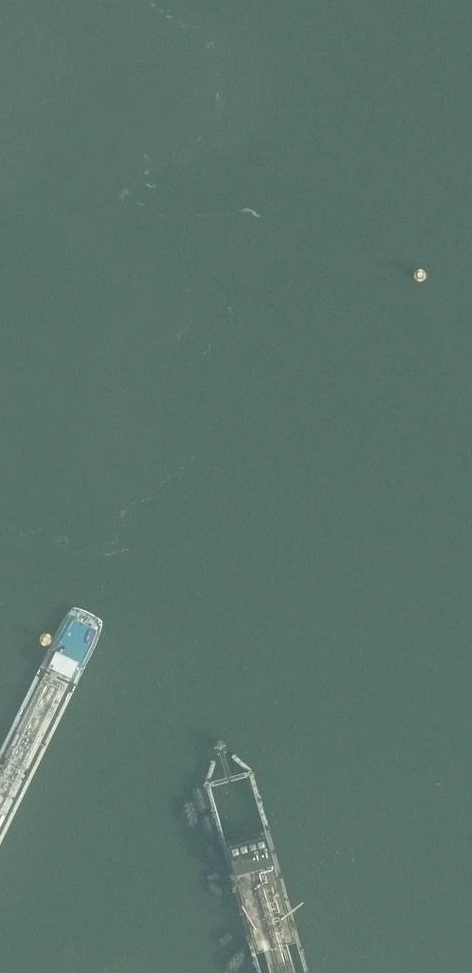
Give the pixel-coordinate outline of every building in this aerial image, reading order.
[(266,837),(227,848),(235,877),(274,866),(266,837)]
